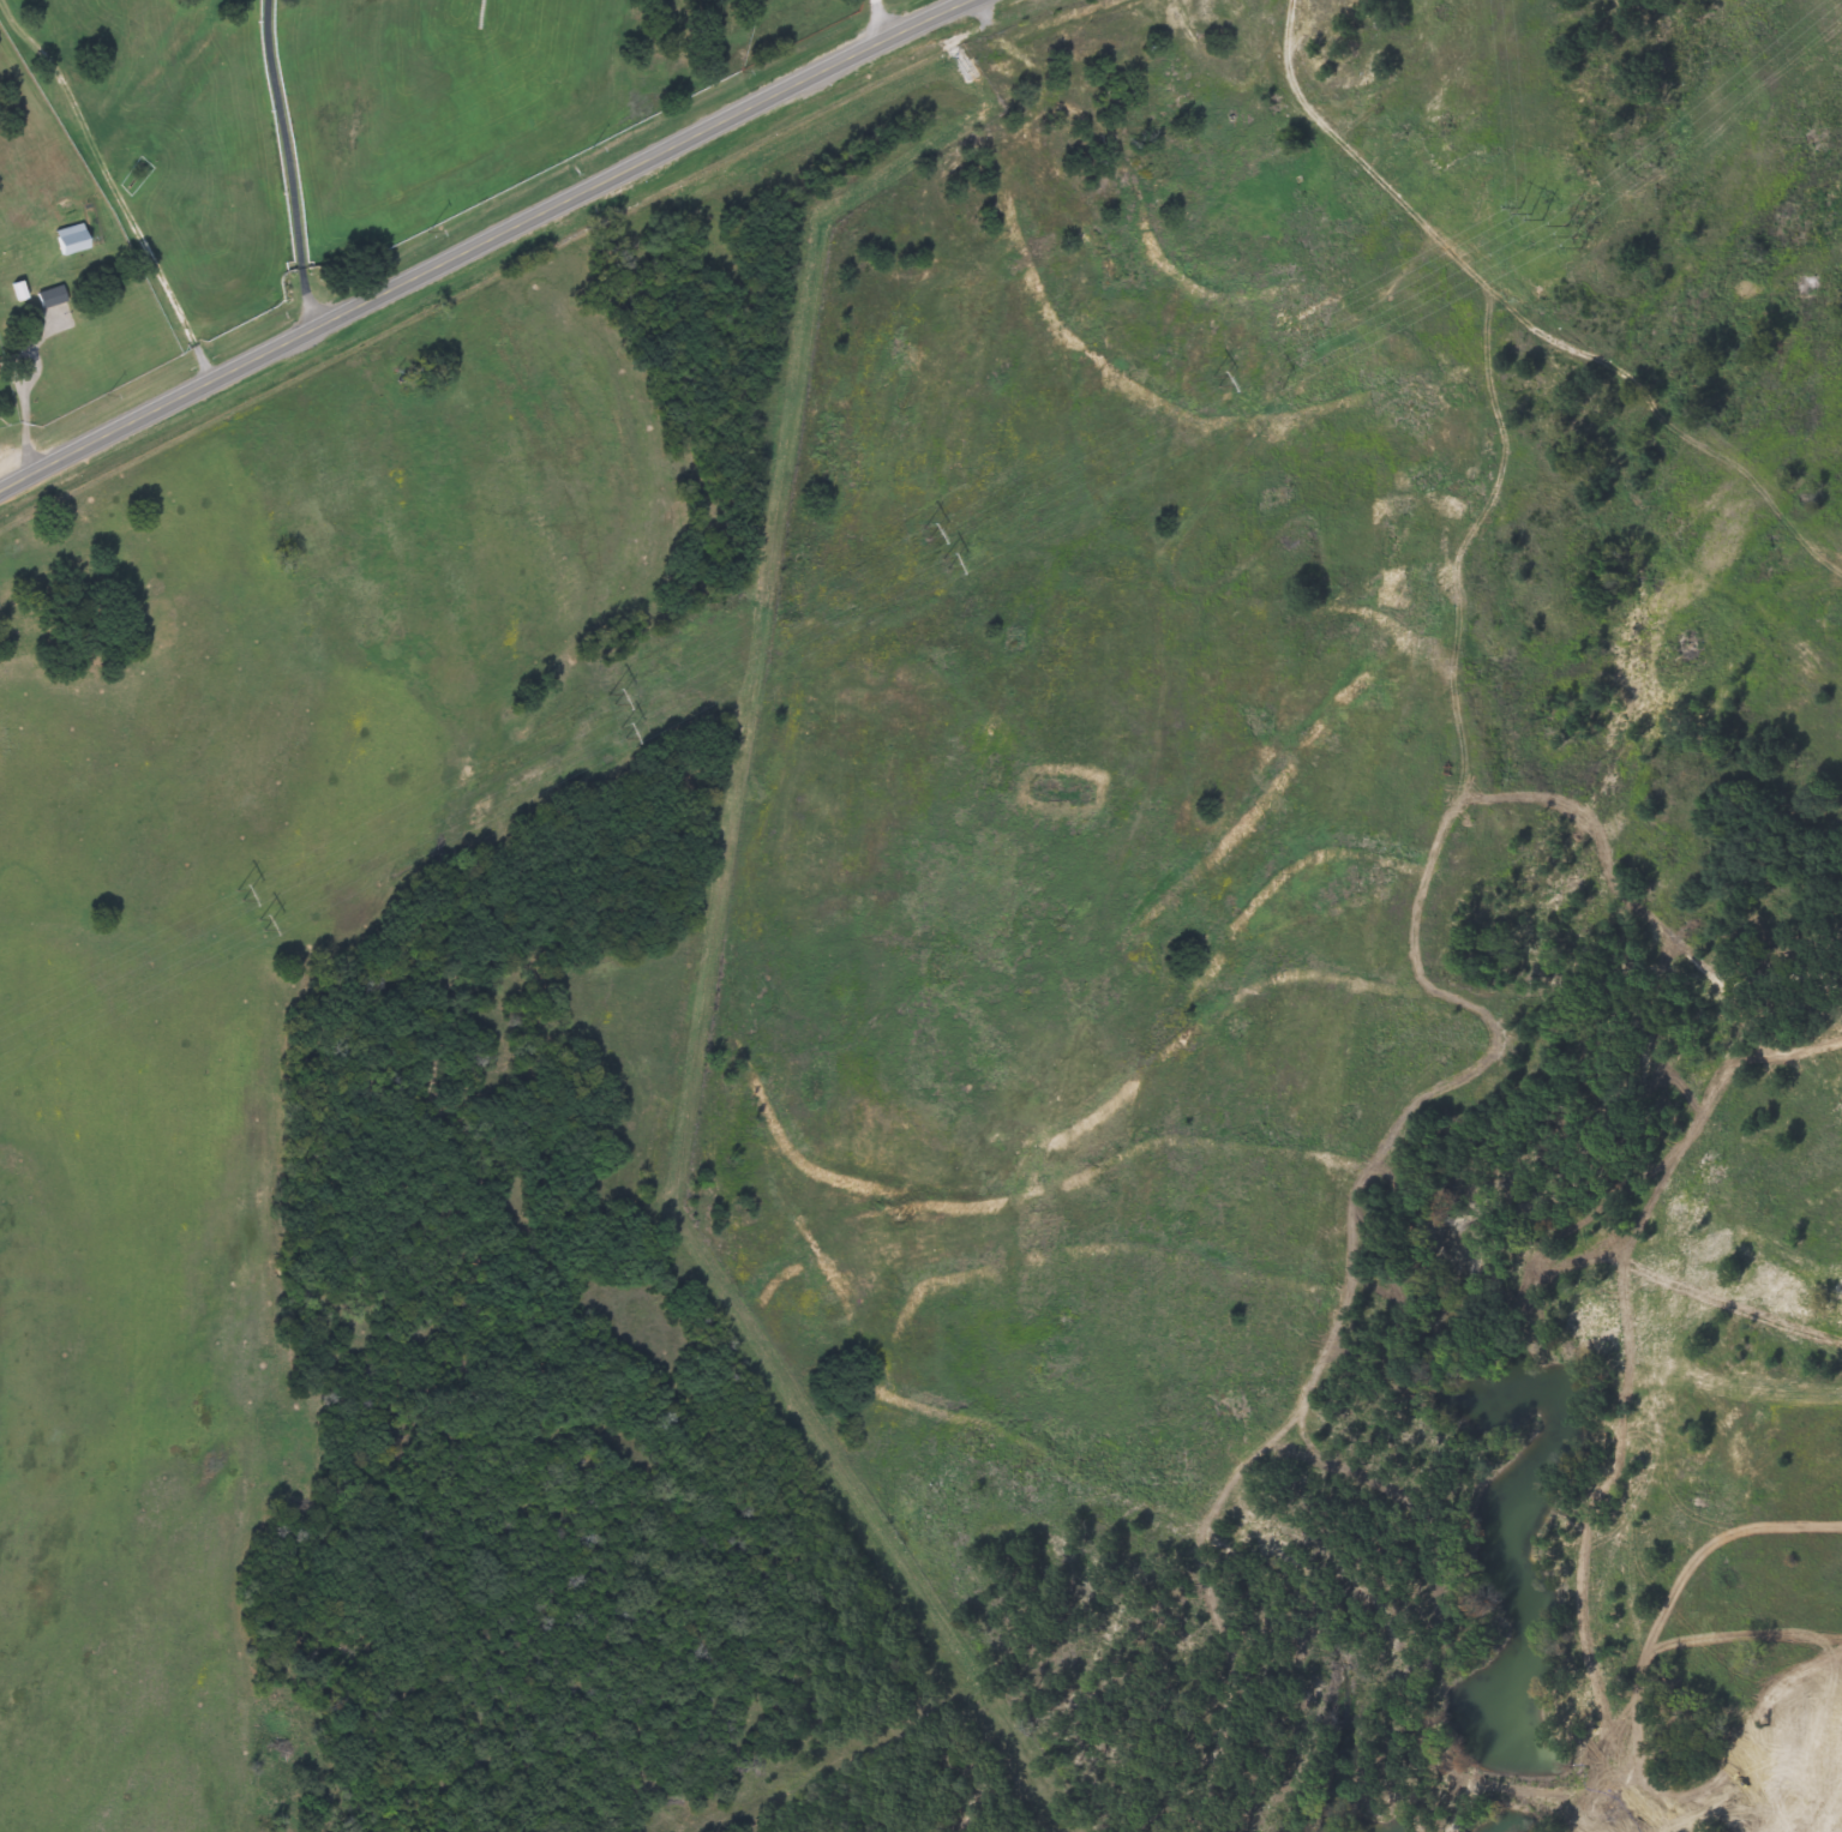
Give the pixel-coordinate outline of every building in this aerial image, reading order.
[(84,248),(53,257),(46,233),(77,224),(84,248)] [(38,311),(31,298),(55,286),(62,299),(38,311)]
